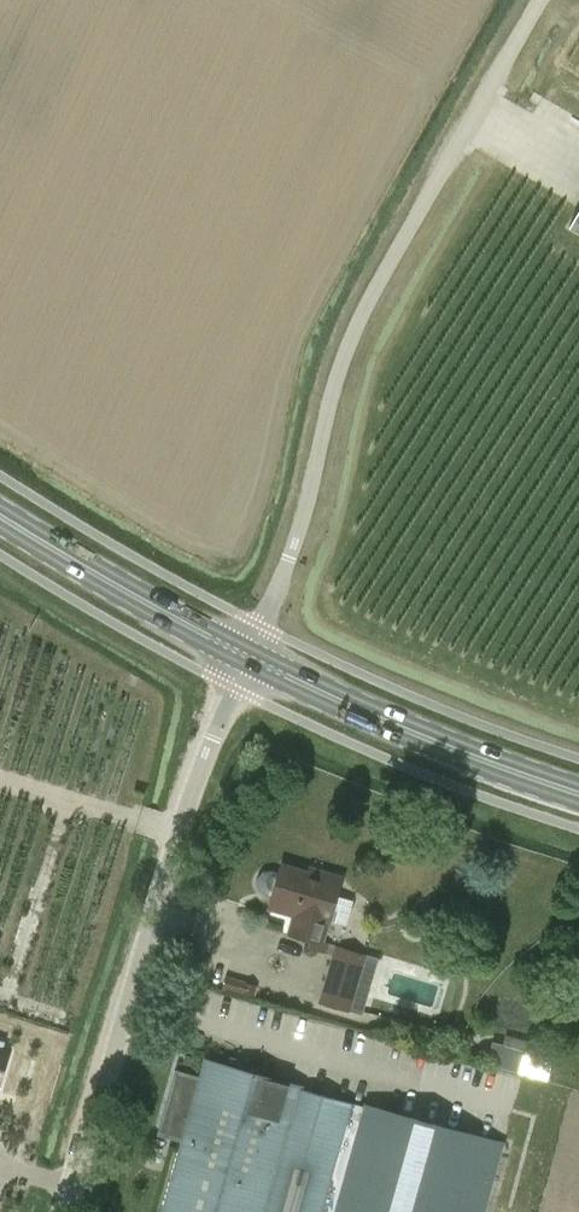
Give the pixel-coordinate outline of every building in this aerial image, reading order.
[(568,227),(578,233),(578,209),(568,227)] [(336,896),(342,879),(321,873),(320,877),(279,865),(268,904),(294,911),(288,933),(321,943),(326,924),(328,925),(329,922),(345,926),(353,901),(336,896)] [(334,945),(317,1002),(362,1015),(379,959),(366,955),(334,945)] [(528,1042),(506,1036),(499,1059),(522,1065),(528,1042)] [(6,1091),(19,1052),(0,1046),(0,1089),(6,1091)] [(501,1144),(365,1106),(364,1108),(300,1090),(300,1088),(205,1061),(163,1211),(482,1211),(501,1144)]
